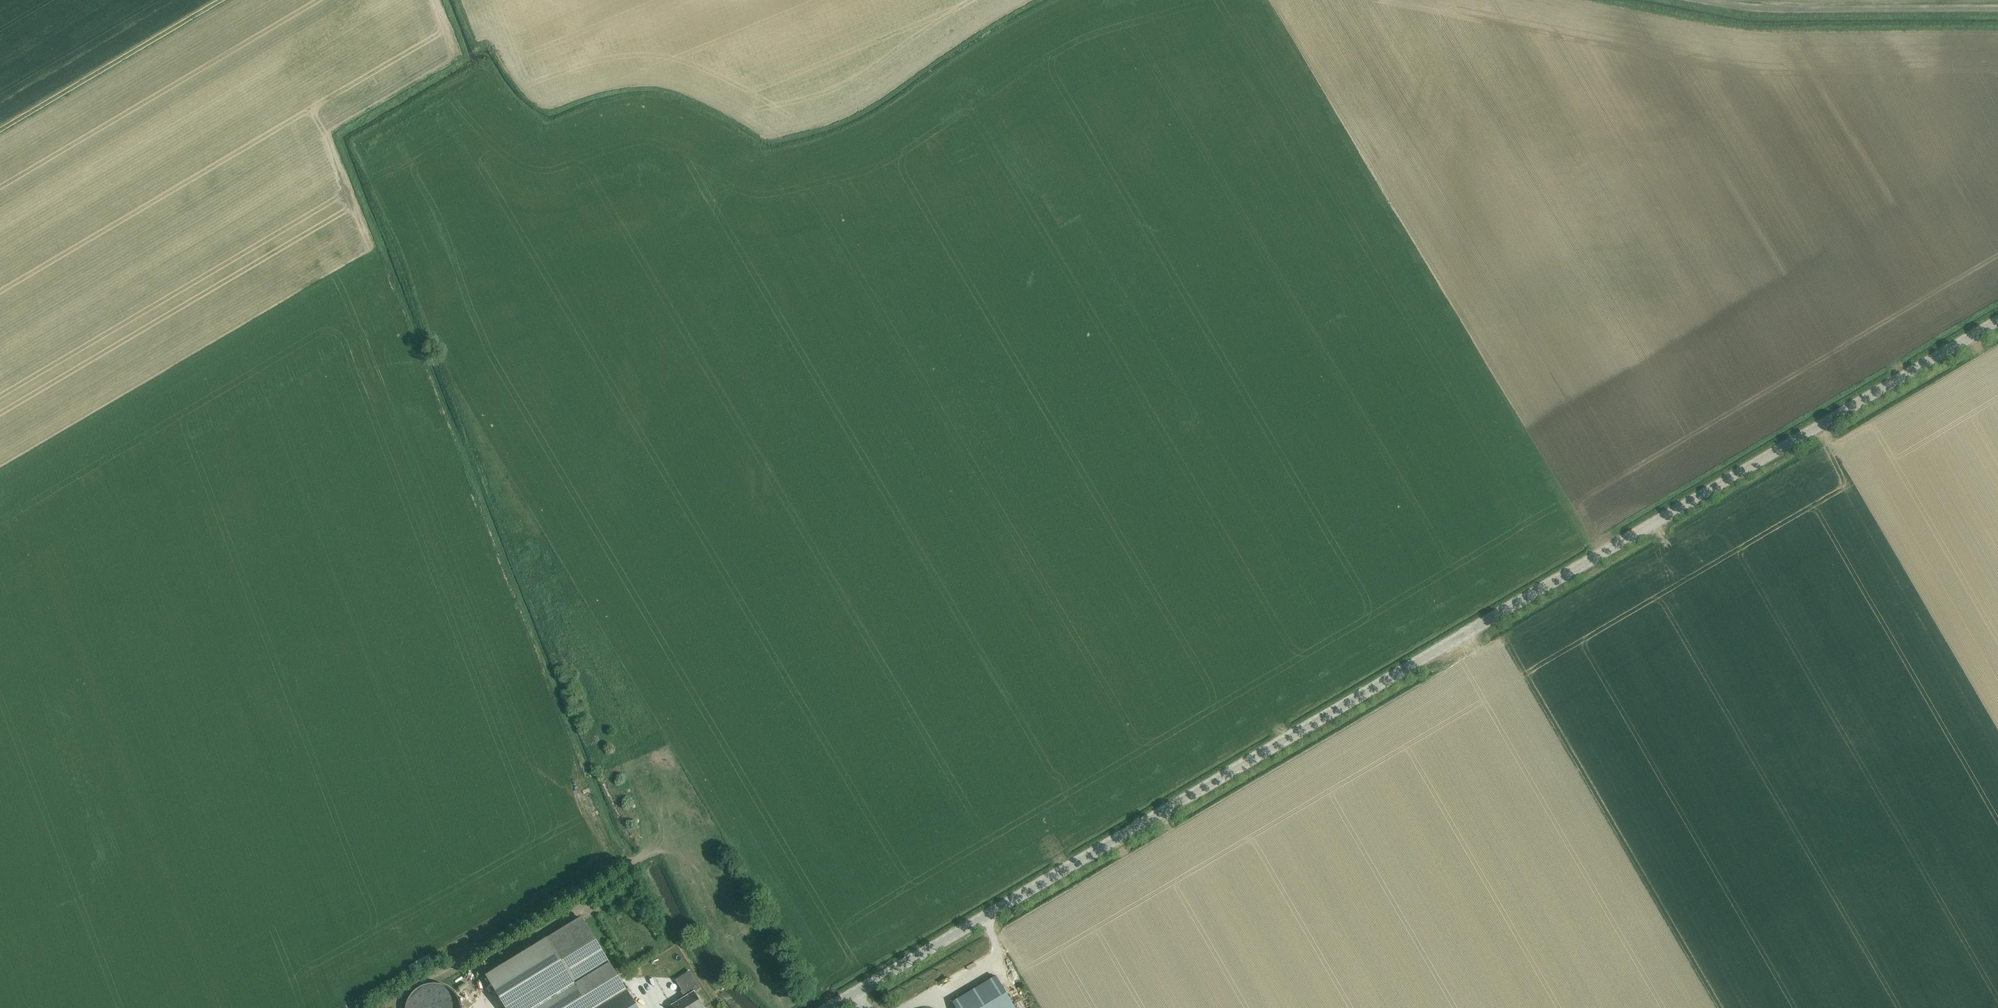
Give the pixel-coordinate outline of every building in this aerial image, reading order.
[(626,990),(582,918),(547,939),(589,1007),(637,1007),(626,990)] [(488,976),(506,1007),(507,1007),(589,1007),(547,939),(537,947),(488,976)] [(672,1006),(674,1007),(704,1007),(694,992),(701,988),(690,972),(676,980),(687,997),(672,1006)] [(956,1007),(1015,1007),(996,976),(952,1002),(956,1007)] [(458,1002),(454,996),(449,991),(443,987),(436,986),(429,985),(422,987),(415,991),(410,996),(406,1003),(405,1007),(460,1007),(458,1002)]
